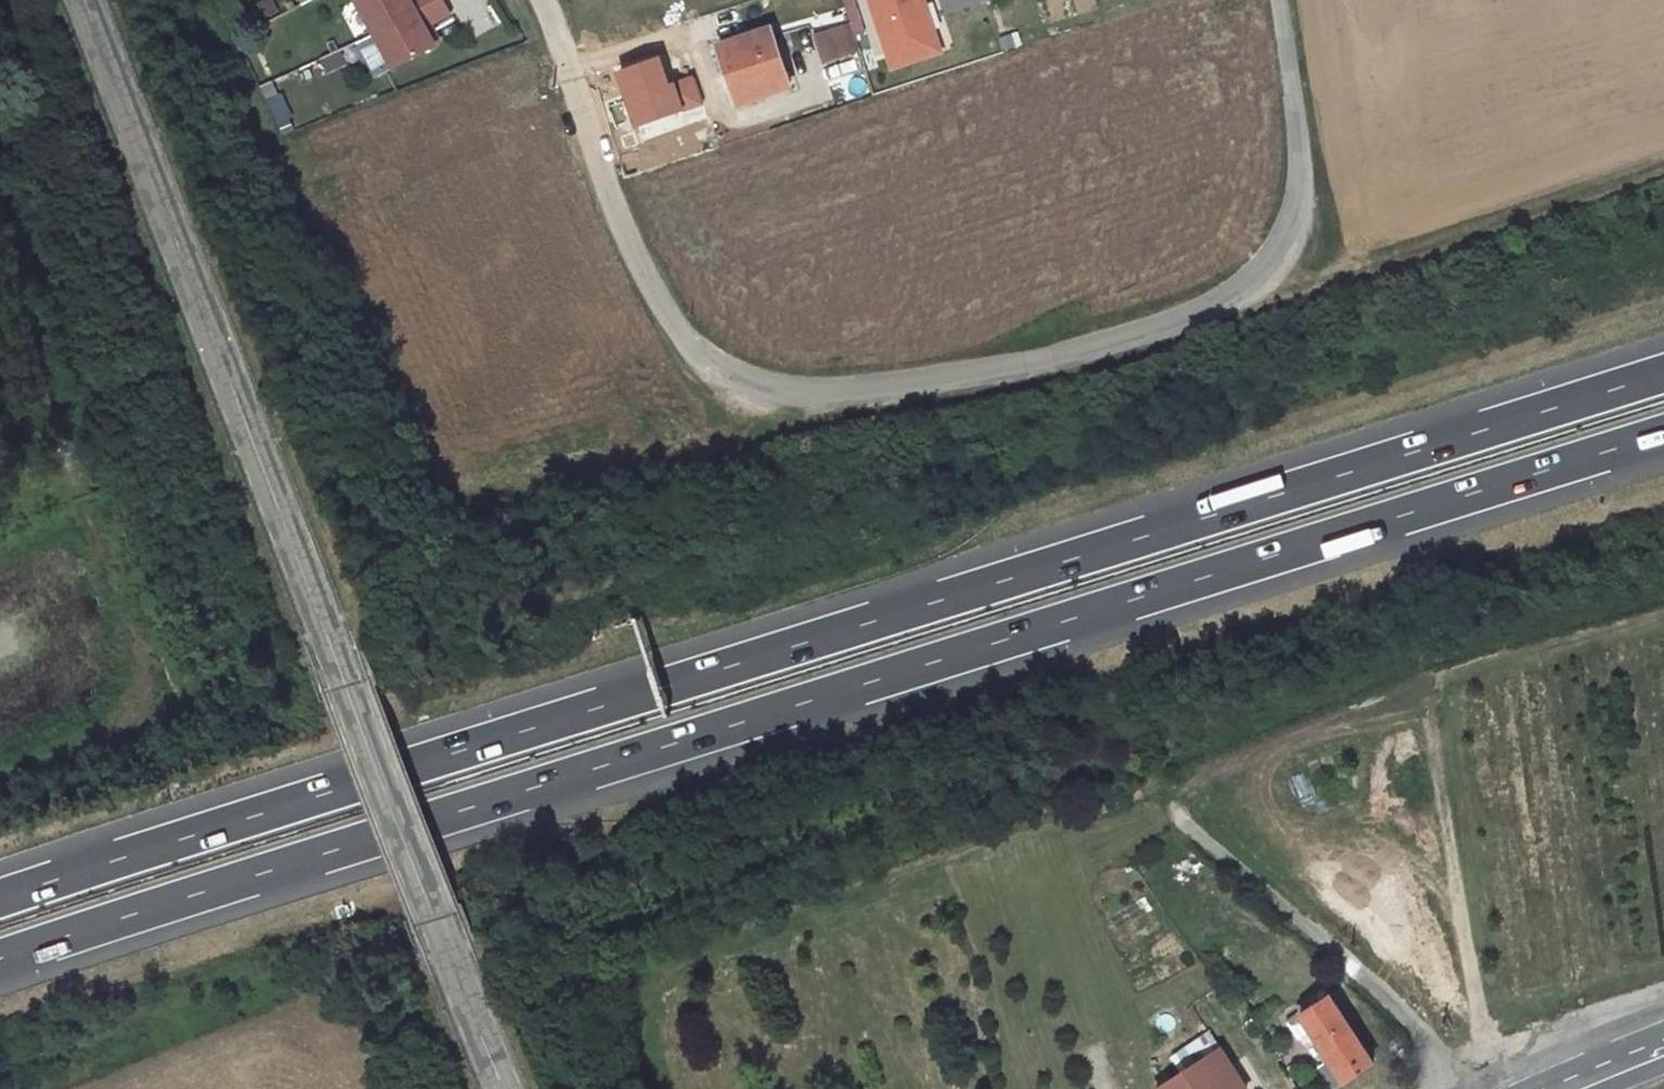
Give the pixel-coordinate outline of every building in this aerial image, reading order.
[(423,26),(430,22),(448,12),(441,0),(357,0),(395,67),(434,45),(423,26)] [(854,32),(863,29),(853,0),(843,0),(854,32)] [(923,0),(870,0),(887,51),(935,35),(923,0)] [(423,26),(434,45),(440,41),(430,22),(423,26)] [(850,23),(833,29),(843,56),(859,51),(850,23)] [(770,29),(719,46),(739,103),(789,86),(770,29)] [(833,29),(814,35),(823,62),(843,56),(833,29)] [(935,35),(887,51),(892,67),(940,51),(935,35)] [(871,50),(863,53),(868,70),(876,68),(871,50)] [(692,77),(667,86),(658,59),(616,73),(635,127),(701,105),(692,77)] [(1333,770),(1297,771),(1298,796),(1333,795),(1333,770)] [(1328,996),(1301,1014),(1345,1083),(1373,1065),(1328,996)] [(1174,1056),(1184,1073),(1219,1050),(1209,1033),(1174,1056)] [(1219,1050),(1184,1073),(1160,1088),(1245,1088),(1219,1050)]
